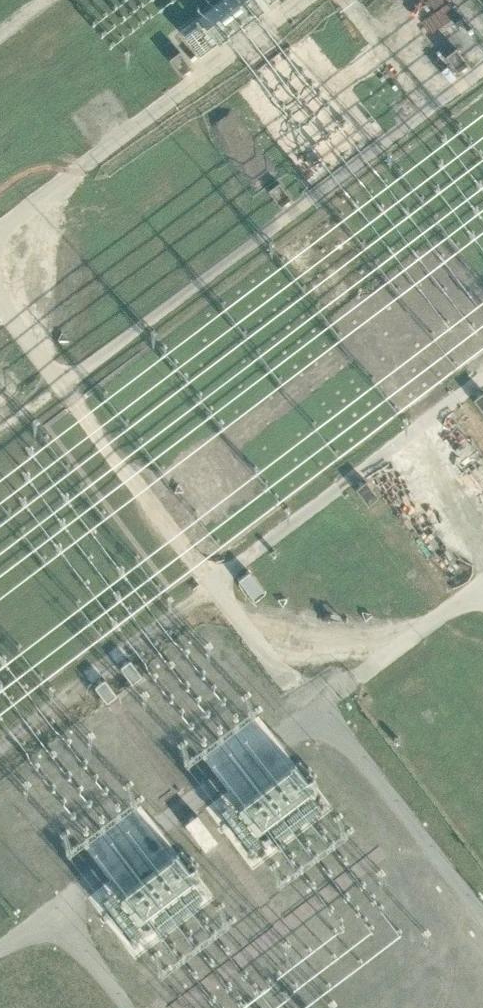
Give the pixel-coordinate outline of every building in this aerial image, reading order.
[(169,29),(181,47),(170,54),(183,72),(219,47),(217,43),(281,0),(212,0),(169,29)] [(458,45),(449,51),(458,68),(468,62),(458,45)] [(73,478),(53,493),(91,546),(112,531),(73,478)] [(0,507),(0,534),(18,525),(8,503),(0,507)] [(163,753),(65,830),(83,852),(181,775),(163,753)] [(37,852),(48,865),(61,854),(50,841),(37,852)]
